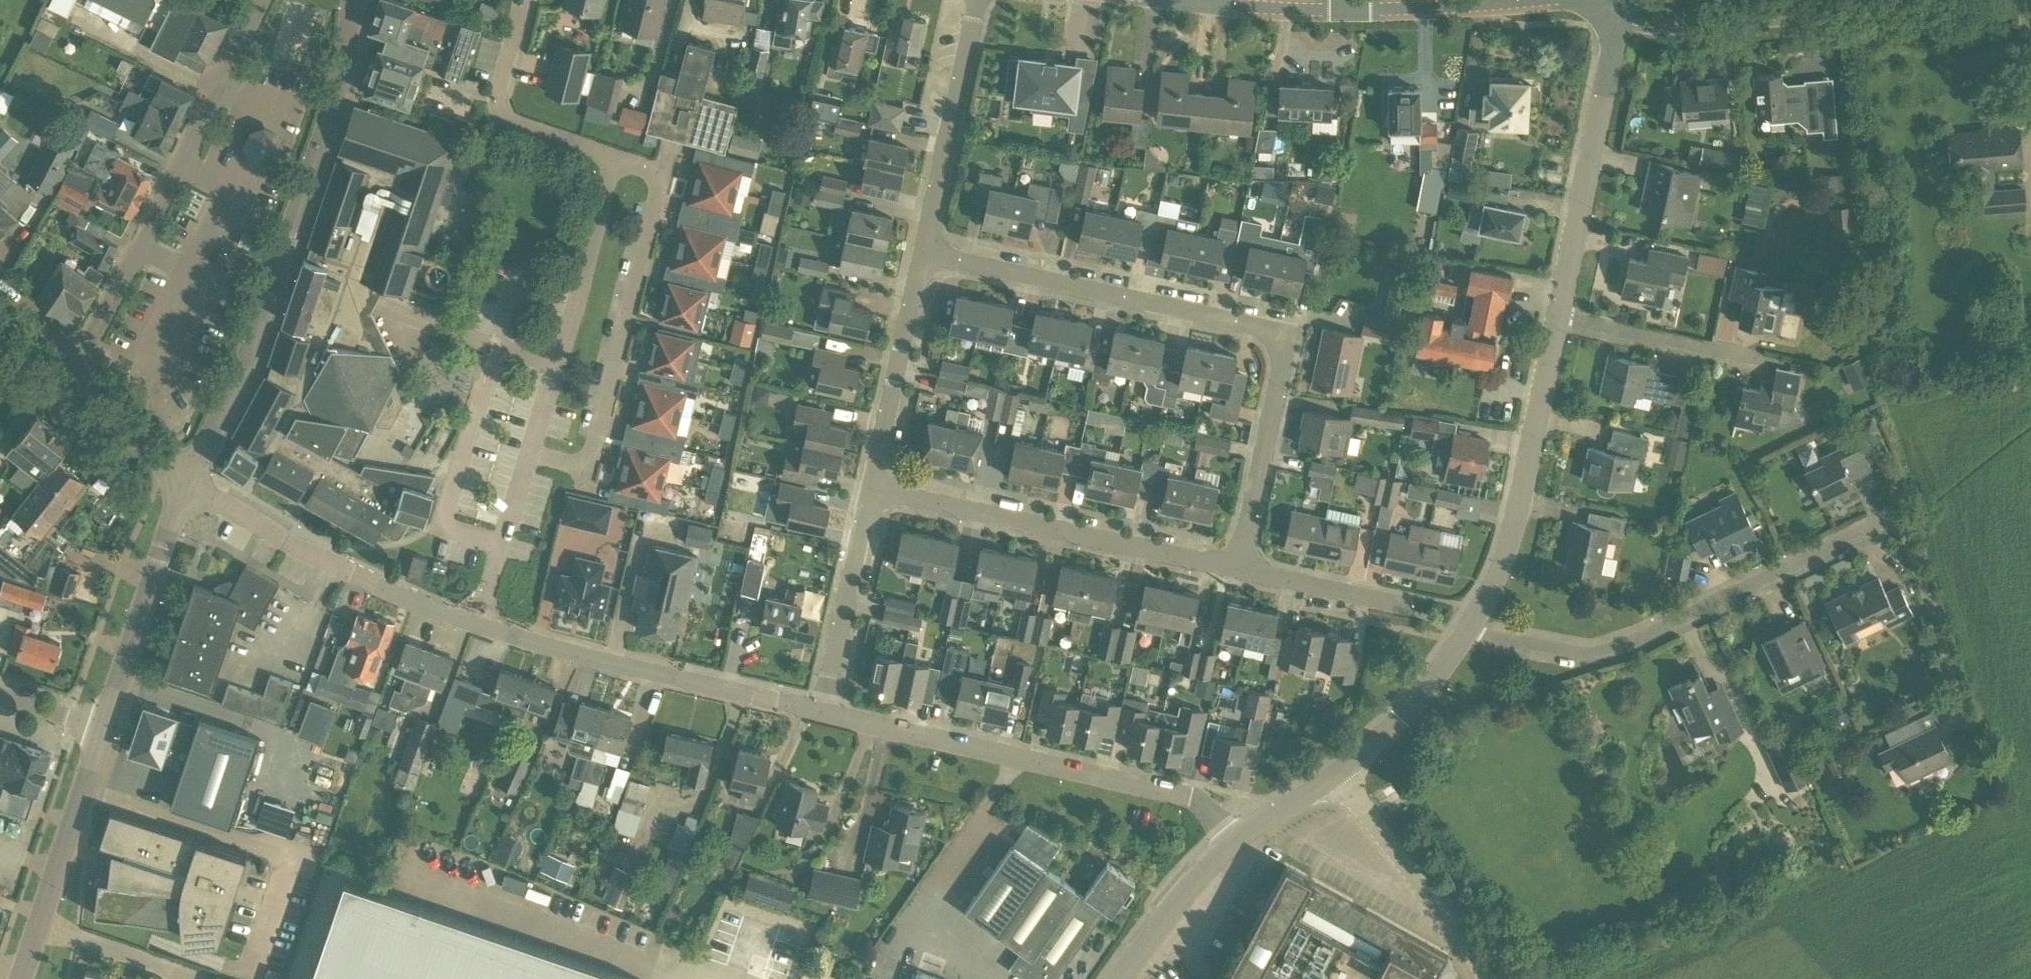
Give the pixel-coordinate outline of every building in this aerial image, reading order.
[(49,6),(68,15),(76,0),(52,0),(49,6)] [(219,40),(179,19),(141,0),(97,0),(145,24),(138,39),(174,57),(203,72),(219,40)] [(219,40),(228,21),(186,0),(141,0),(179,19),(219,40)] [(414,8),(414,6),(395,0),(380,0),(369,30),(393,38),(389,51),(379,48),(364,92),(409,107),(423,64),(464,78),(481,28),(455,20),(455,22),(414,8)] [(453,0),(429,0),(434,2),(450,8),(453,0)] [(602,0),(567,0),(565,5),(599,13),(602,0)] [(659,19),(657,18),(662,0),(629,0),(622,25),(637,29),(635,39),(651,43),(653,34),(656,34),(659,19)] [(704,3),(706,3),(704,16),(739,23),(741,10),(743,10),(745,0),(705,0),(704,3)] [(782,15),(779,14),(774,42),(789,45),(791,32),(808,35),(811,16),(820,18),(823,1),(819,0),(785,0),(782,15)] [(505,9),(482,1),(476,19),(483,21),(498,27),(505,9)] [(67,26),(72,17),(68,15),(49,6),(47,5),(42,14),(67,26)] [(743,10),(741,22),(755,24),(757,13),(743,10)] [(919,51),(926,20),(900,14),(889,62),(904,66),(908,49),(919,51)] [(855,28),(841,25),(836,47),(832,46),(826,75),(841,79),(844,65),(859,68),(864,47),(875,49),(878,34),(867,32),(867,31),(865,30),(864,27),(858,26),(855,28)] [(767,44),(768,29),(756,28),(756,43),(767,44)] [(53,37),(37,30),(32,41),(30,46),(45,53),(53,37)] [(701,95),(713,48),(689,41),(679,77),(661,72),(646,132),(661,136),(725,153),(737,104),(701,95)] [(579,101),(592,51),(556,42),(544,93),(579,101)] [(764,70),(769,50),(752,46),(748,66),(764,70)] [(133,63),(122,58),(116,69),(128,74),(133,63)] [(1022,61),(1010,60),(1006,96),(1018,97),(1017,99),(1034,101),(1033,109),(1052,111),(1053,103),(1071,105),(1068,129),(1082,131),(1092,78),(1076,76),(1077,67),(1022,60),(1022,61)] [(1145,147),(1149,117),(1138,116),(1141,87),(1131,86),(1133,68),(1110,66),(1105,114),(1133,117),(1130,145),(1145,147)] [(750,69),(746,89),(759,92),(763,72),(750,69)] [(613,108),(621,78),(596,71),(588,101),(613,108)] [(1174,121),(1203,124),(1207,88),(1186,86),(1187,74),(1163,72),(1158,116),(1174,117),(1174,121)] [(150,102),(180,117),(182,113),(185,112),(188,107),(187,104),(192,93),(151,73),(146,84),(158,90),(152,102),(151,101),(150,102)] [(1786,88),(1783,84),(1782,73),(1755,76),(1758,115),(1762,115),(1771,122),(1797,120),(1806,127),(1806,131),(1822,130),(1823,138),(1836,137),(1833,100),(1805,103),(1804,86),(1786,88)] [(1683,126),(1685,115),(1728,112),(1725,78),(1690,81),(1691,85),(1666,86),(1659,121),(1668,123),(1668,125),(1673,126),(1673,124),(1683,126)] [(1228,91),(1207,88),(1203,124),(1233,128),(1233,124),(1249,125),(1254,81),(1230,79),(1228,91)] [(1538,98),(1538,89),(1532,85),(1526,85),(1526,83),(1493,82),(1492,94),(1486,93),(1485,109),(1471,108),(1470,121),(1524,124),(1525,101),(1531,102),(1538,98)] [(1330,117),(1332,87),(1280,84),(1278,114),(1330,117)] [(1405,89),(1403,85),(1393,85),(1391,89),(1389,89),(1389,112),(1385,114),(1385,124),(1389,126),(1389,134),(1390,134),(1390,142),(1420,142),(1420,148),(1437,148),(1436,123),(1420,123),(1420,88),(1405,89)] [(150,102),(151,101),(130,91),(126,100),(143,109),(132,132),(165,149),(180,117),(150,102)] [(833,122),(837,102),(825,99),(824,105),(811,102),(808,116),(833,122)] [(912,133),(914,127),(901,124),(905,107),(873,99),(868,123),(912,133)] [(426,130),(356,106),(309,245),(319,248),(315,262),(304,259),(284,320),(289,322),(285,333),(280,331),(269,363),(279,366),(274,381),(266,377),(234,435),(240,438),(236,446),(234,444),(222,468),(245,480),(250,472),(260,478),(260,479),(293,497),(297,499),(310,476),(319,480),(306,504),(374,541),(380,531),(392,537),(395,538),(397,537),(398,537),(400,536),(401,535),(403,534),(411,520),(425,524),(434,494),(426,491),(435,475),(365,464),(360,472),(287,432),(297,413),(390,427),(403,403),(399,395),(394,385),(401,372),(392,354),(377,351),(358,313),(355,307),(358,302),(362,293),(369,281),(408,294),(410,288),(418,263),(422,252),(439,202),(444,188),(460,141),(426,130)] [(647,112),(635,109),(630,127),(642,130),(647,112)] [(105,136),(112,120),(90,110),(83,125),(105,136)] [(858,137),(861,121),(837,116),(834,132),(858,137)] [(78,149),(88,130),(63,117),(54,134),(50,131),(26,177),(52,191),(74,147),(78,149)] [(1456,127),(1450,155),(1452,156),(1471,159),(1473,160),(1478,131),(1456,127)] [(1257,135),(1254,149),(1254,150),(1271,151),(1276,128),(1258,128),(1257,135)] [(17,142),(2,129),(0,132),(0,162),(17,142)] [(266,129),(252,134),(247,144),(245,149),(251,164),(265,170),(279,164),(286,150),(280,135),(266,129)] [(1992,192),(1989,166),(2021,164),(2018,129),(1950,135),(1953,170),(1969,168),(1973,212),(2025,208),(2023,189),(1992,192)] [(747,136),(733,132),(728,150),(742,154),(747,136)] [(1254,149),(1257,135),(1247,134),(1246,149),(1254,149)] [(867,163),(902,170),(907,146),(870,138),(864,162),(867,163)] [(112,182),(141,197),(151,177),(136,170),(138,167),(116,156),(118,153),(95,142),(83,167),(112,182)] [(1728,169),(1732,151),(1716,148),(1712,166),(1728,169)] [(692,181),(737,192),(742,173),(751,176),(755,162),(716,152),(713,165),(700,162),(698,170),(694,170),(692,181)] [(1471,159),(1452,156),(1447,178),(1459,180),(1461,169),(1469,171),(1471,159)] [(1311,178),(1332,181),(1335,165),(1313,162),(1311,178)] [(896,194),(902,170),(867,163),(861,187),(896,194)] [(1075,194),(1089,197),(1096,166),(1082,163),(1075,194)] [(1274,166),(1252,164),(1251,176),(1273,177),(1274,166)] [(1701,174),(1651,164),(1647,186),(1645,186),(1640,210),(1661,214),(1660,219),(1680,223),(1685,202),(1694,204),(1701,174)] [(0,165),(0,234),(34,197),(0,165)] [(79,213),(89,193),(86,191),(94,177),(71,165),(53,200),(79,213)] [(1431,173),(1423,173),(1416,208),(1435,212),(1440,186),(1443,187),(1446,170),(1431,167),(1431,173)] [(1488,167),(1486,182),(1510,186),(1512,171),(1488,167)] [(1005,228),(1013,192),(1000,190),(1003,175),(981,171),(975,195),(987,197),(982,223),(1005,228)] [(1173,183),(1177,179),(1178,174),(1170,172),(1168,182),(1173,183)] [(819,189),(844,195),(847,181),(823,175),(819,189)] [(732,211),(737,192),(692,181),(689,192),(692,193),(690,202),(703,205),(700,217),(738,227),(742,214),(732,211)] [(138,202),(141,197),(112,182),(107,191),(100,188),(94,200),(116,211),(117,208),(132,215),(134,212),(137,211),(139,205),(138,202)] [(1013,192),(1005,228),(1029,233),(1035,206),(1047,208),(1051,186),(1029,182),(1027,195),(1013,192)] [(1318,182),(1314,200),(1332,203),(1336,186),(1318,182)] [(1459,184),(1449,182),(1446,196),(1456,198),(1459,184)] [(1750,182),(1743,213),(1760,217),(1767,186),(1750,182)] [(1524,231),(1527,218),(1523,217),(1524,211),(1498,205),(1501,193),(1476,187),(1468,226),(1487,230),(1486,236),(1501,239),(1503,233),(1519,237),(1520,230),(1524,231)] [(453,190),(444,188),(439,202),(448,205),(453,190)] [(770,200),(782,203),(785,191),(773,188),(770,200)] [(844,195),(819,189),(819,190),(815,189),(812,202),(841,209),(844,195)] [(1106,250),(1113,214),(1092,210),(1095,198),(1089,197),(1086,208),(1078,244),(1106,250)] [(779,214),(782,203),(770,200),(767,211),(779,214)] [(1828,208),(1830,226),(1854,223),(1852,205),(1828,208)] [(1150,244),(1157,213),(1137,208),(1135,219),(1113,214),(1106,250),(1134,256),(1137,241),(1150,244)] [(846,239),(885,247),(891,217),(852,209),(846,239)] [(106,267),(118,246),(101,237),(106,228),(87,219),(71,211),(67,219),(77,225),(69,239),(95,253),(91,259),(106,267)] [(1195,232),(1196,232),(1198,222),(1157,213),(1150,244),(1164,247),(1161,262),(1187,267),(1195,232)] [(735,240),(738,227),(700,217),(697,229),(684,226),(682,235),(678,234),(675,245),(720,256),(725,238),(735,240)] [(1231,262),(1238,231),(1220,226),(1217,237),(1196,232),(1195,232),(1187,267),(1216,274),(1219,259),(1231,262)] [(1269,285),(1276,250),(1256,246),(1259,235),(1238,231),(1231,262),(1245,265),(1242,280),(1269,285)] [(252,236),(243,232),(238,244),(248,247),(252,236)] [(879,275),(885,247),(846,239),(840,266),(879,275)] [(756,259),(768,262),(772,244),(760,241),(756,259)] [(1269,285),(1297,292),(1308,245),(1306,244),(1301,243),(1299,255),(1276,250),(1269,285)] [(715,275),(720,256),(675,245),(673,256),(676,257),(674,266),(687,269),(684,280),(684,282),(711,289),(722,292),(726,278),(715,275)] [(1682,284),(1687,257),(1656,250),(1653,263),(1629,258),(1621,297),(1639,301),(1641,294),(1642,294),(1643,292),(1663,296),(1666,280),(1682,284)] [(1723,276),(1727,258),(1700,252),(1696,270),(1723,276)] [(826,276),(829,263),(800,257),(797,270),(826,276)] [(38,298),(59,312),(60,319),(69,325),(76,323),(82,314),(81,308),(83,304),(85,301),(103,274),(90,265),(86,271),(78,266),(77,268),(63,259),(51,278),(38,298)] [(764,279),(768,262),(756,259),(752,276),(764,279)] [(1794,310),(1797,292),(1763,285),(1765,273),(1736,267),(1730,296),(1744,299),(1739,323),(1776,331),(1781,308),(1794,310)] [(1510,276),(1471,268),(1467,289),(1461,321),(1453,319),(1451,329),(1440,327),(1442,316),(1424,312),(1416,351),(1434,355),(1433,359),(1454,363),(1455,359),(1490,367),(1495,342),(1477,338),(1480,325),(1497,329),(1504,296),(1507,297),(1511,275),(1510,275),(1510,276)] [(1426,283),(1429,273),(1417,270),(1415,281),(1426,283)] [(684,282),(684,280),(674,278),(673,284),(670,283),(668,289),(665,288),(662,299),(706,311),(711,289),(684,282)] [(1454,296),(1457,286),(1431,280),(1428,291),(1454,296)] [(855,293),(849,292),(824,286),(819,310),(818,309),(814,326),(829,330),(830,326),(865,334),(871,309),(852,305),(855,293)] [(977,336),(985,300),(957,294),(949,330),(977,336)] [(1399,318),(1403,298),(1386,294),(1382,315),(1399,318)] [(700,333),(706,311),(662,299),(659,310),(663,311),(661,317),(665,319),(664,324),(700,333)] [(1013,352),(1019,324),(1009,322),(1012,306),(985,300),(977,336),(1004,342),(1003,350),(1013,352)] [(778,323),(782,308),(766,304),(763,320),(778,323)] [(742,324),(753,327),(757,311),(746,308),(742,324)] [(1061,330),(1063,318),(1036,312),(1033,327),(1019,324),(1013,352),(1026,355),(1028,347),(1056,353),(1056,351),(1061,330)] [(1388,339),(1392,321),(1364,316),(1360,333),(1388,339)] [(1069,364),(1081,367),(1093,370),(1099,342),(1087,339),(1091,324),(1063,318),(1061,330),(1056,351),(1056,353),(1071,357),(1069,364)] [(789,342),(792,327),(764,321),(760,337),(789,342)] [(749,344),(753,327),(742,324),(738,341),(749,344)] [(649,348),(697,361),(703,338),(662,328),(661,333),(657,332),(656,338),(652,337),(649,348)] [(1350,393),(1362,336),(1324,328),(1319,349),(1327,350),(1323,368),(1321,368),(1317,386),(1350,393)] [(1131,372),(1139,335),(1115,330),(1109,357),(1097,354),(1100,342),(1099,342),(1093,370),(1092,377),(1110,381),(1112,368),(1131,372)] [(1161,404),(1168,370),(1157,367),(1163,341),(1139,335),(1131,372),(1145,375),(1144,381),(1147,385),(1145,397),(1147,401),(1161,404)] [(939,357),(943,339),(932,336),(928,355),(939,357)] [(1203,389),(1211,351),(1187,346),(1181,373),(1168,370),(1161,404),(1174,407),(1177,396),(1182,397),(1184,385),(1203,389)] [(692,382),(697,361),(649,348),(647,360),(650,360),(649,367),(652,367),(651,373),(660,375),(660,374),(692,382)] [(852,394),(858,368),(842,365),(843,360),(834,358),(836,352),(816,348),(814,358),(822,360),(816,386),(852,394)] [(1211,351),(1203,389),(1214,391),(1208,415),(1236,421),(1245,377),(1232,374),(1235,357),(1211,351)] [(1655,388),(1659,368),(1647,366),(1648,364),(1611,356),(1608,372),(1605,371),(1600,392),(1618,396),(1617,402),(1633,406),(1635,394),(1653,398),(1655,388)] [(1873,381),(1861,356),(1842,365),(1854,390),(1873,381)] [(732,369),(744,372),(747,360),(735,357),(732,369)] [(965,381),(966,381),(969,365),(942,360),(939,375),(965,381)] [(1735,424),(1736,424),(1748,427),(1762,430),(1764,419),(1774,422),(1773,428),(1782,430),(1801,421),(1796,410),(1792,409),(1800,372),(1777,367),(1774,381),(1760,379),(1758,390),(1743,386),(1743,388),(1737,387),(1733,402),(1740,403),(1735,424)] [(741,383),(744,372),(732,369),(729,380),(741,383)] [(405,380),(401,372),(394,385),(399,395),(410,390),(405,380)] [(699,383),(692,382),(660,374),(660,375),(657,387),(644,383),(642,392),(639,391),(636,403),(681,414),(686,395),(696,397),(699,383)] [(965,381),(939,375),(936,374),(933,391),(962,396),(965,381)] [(1004,389),(1008,377),(996,374),(993,386),(1004,389)] [(969,379),(965,390),(987,397),(990,386),(969,379)] [(1021,393),(1022,385),(1008,382),(1006,390),(1021,393)] [(999,419),(1005,391),(991,388),(985,416),(999,419)] [(1005,391),(999,419),(1014,422),(1020,394),(1005,391)] [(1695,396),(1684,394),(1675,433),(1687,435),(1695,396)] [(676,433),(681,414),(636,403),(633,414),(636,415),(634,423),(647,427),(644,439),(683,449),(686,435),(676,433)] [(830,423),(832,411),(798,404),(793,426),(807,429),(804,443),(840,451),(845,427),(830,423)] [(947,461),(959,410),(947,407),(944,423),(928,420),(920,455),(947,461)] [(1088,408),(1085,421),(1095,423),(1098,410),(1088,408)] [(959,410),(947,461),(975,467),(982,432),(966,428),(970,412),(959,410)] [(1344,453),(1351,419),(1307,410),(1300,444),(1344,453)] [(1401,429),(1404,414),(1381,410),(1378,410),(1376,425),(1401,429)] [(721,424),(732,427),(735,415),(724,412),(721,424)] [(57,460),(57,461),(72,442),(37,415),(7,453),(20,463),(21,462),(26,466),(33,458),(48,470),(41,479),(41,480),(57,460)] [(1482,473),(1489,440),(1437,429),(1439,418),(1414,415),(1413,423),(1411,435),(1433,438),(1432,444),(1450,448),(1444,477),(1475,484),(1478,472),(1482,473)] [(1879,431),(1872,415),(1856,423),(1864,438),(1879,431)] [(729,438),(732,427),(721,424),(718,435),(729,438)] [(1211,452),(1214,437),(1197,433),(1193,448),(1211,452)] [(1644,460),(1649,438),(1634,435),(1631,445),(1620,443),(1618,453),(1589,447),(1582,479),(1598,482),(1597,489),(1599,494),(1609,496),(1613,493),(1615,486),(1632,490),(1639,459),(1644,460)] [(1214,437),(1211,452),(1228,455),(1231,441),(1214,437)] [(1688,441),(1672,437),(1669,452),(1685,455),(1688,441)] [(679,462),(683,449),(644,439),(641,451),(628,448),(626,457),(622,456),(619,467),(665,479),(670,459),(679,462)] [(1032,480),(1040,446),(1014,440),(1006,474),(1032,480)] [(1109,497),(1116,463),(1103,460),(1106,448),(1094,446),(1095,443),(1081,440),(1080,446),(1079,446),(1073,473),(1086,476),(1083,492),(1109,497)] [(1797,452),(1806,471),(1822,503),(1854,488),(1842,463),(1863,452),(1857,440),(1822,457),(1818,459),(1812,445),(1797,452)] [(787,453),(782,475),(817,483),(819,471),(835,475),(840,451),(804,443),(801,456),(787,453)] [(1073,473),(1079,446),(1066,443),(1064,451),(1040,446),(1032,480),(1058,486),(1061,470),(1073,473)] [(414,449),(405,444),(400,453),(409,458),(414,449)] [(84,482),(57,461),(57,460),(41,480),(41,479),(14,513),(42,535),(84,482)] [(1150,490),(1156,463),(1142,460),(1141,468),(1116,463),(1109,497),(1135,503),(1138,487),(1150,490)] [(1335,468),(1336,465),(1311,460),(1308,474),(1333,479),(1335,468)] [(1179,477),(1182,464),(1166,461),(1165,465),(1156,463),(1150,490),(1163,493),(1160,508),(1186,514),(1193,480),(1179,477)] [(709,483),(720,486),(724,468),(713,465),(709,483)] [(1193,480),(1186,514),(1212,520),(1219,485),(1202,482),(1205,468),(1197,466),(1194,480),(1193,480)] [(660,497),(665,479),(619,467),(617,478),(620,479),(618,488),(631,491),(627,504),(666,514),(670,500),(660,497)] [(1381,503),(1386,477),(1372,474),(1367,500),(1381,503)] [(1386,477),(1381,503),(1395,506),(1400,480),(1395,479),(1386,477)] [(812,502),(815,490),(781,482),(776,505),(790,508),(787,522),(823,530),(828,505),(812,502)] [(717,495),(720,486),(709,483),(704,500),(715,503),(717,495)] [(1432,501),(1435,487),(1423,485),(1420,499),(1432,501)] [(1458,508),(1461,493),(1437,487),(1434,503),(1458,508)] [(1478,518),(1483,497),(1464,492),(1459,514),(1478,518)] [(1754,530),(1736,492),(1720,500),(1724,507),(1704,517),(1702,514),(1686,522),(1699,549),(1700,549),(1699,547),(1713,540),(1722,558),(1755,543),(1749,532),(1754,530)] [(605,531),(611,506),(569,496),(563,521),(605,531)] [(1327,508),(1325,518),(1318,554),(1351,561),(1358,527),(1361,515),(1327,508)] [(1318,554),(1325,518),(1292,511),(1284,546),(1318,554)] [(1622,535),(1625,519),(1611,516),(1608,529),(1573,522),(1570,538),(1573,538),(1567,567),(1599,574),(1608,532),(1622,535)] [(708,548),(712,528),(689,523),(684,542),(708,548)] [(1417,574),(1427,527),(1411,523),(1408,536),(1391,533),(1383,567),(1417,574)] [(1427,527),(1417,574),(1451,582),(1459,547),(1437,543),(1440,530),(1427,527)] [(754,530),(748,559),(765,563),(771,534),(754,530)] [(949,577),(957,542),(903,530),(895,566),(912,569),(910,579),(921,581),(923,572),(936,575),(934,586),(947,588),(949,577)] [(686,605),(698,556),(650,545),(644,574),(639,573),(634,592),(644,594),(636,627),(674,636),(681,604),(686,605)] [(971,596),(984,599),(987,586),(1001,589),(1009,553),(982,547),(971,596)] [(1670,552),(1665,574),(1682,577),(1687,553),(1670,550),(1670,552)] [(1009,553),(1001,589),(1017,592),(1014,605),(1025,607),(1036,559),(1009,553)] [(420,582),(428,558),(414,554),(406,578),(420,582)] [(599,582),(604,563),(576,557),(572,575),(562,573),(555,604),(602,615),(609,584),(599,582)] [(757,596),(765,563),(748,559),(740,593),(757,596)] [(19,560),(7,575),(35,584),(38,574),(19,560)] [(445,572),(447,565),(434,561),(432,569),(445,572)] [(1078,619),(1089,570),(1061,564),(1054,600),(1070,603),(1067,617),(1078,619)] [(254,627),(279,584),(246,565),(233,587),(229,585),(226,586),(221,588),(220,588),(218,593),(194,585),(165,672),(171,675),(212,688),(235,619),(238,618),(254,627)] [(72,595),(79,573),(56,566),(49,588),(72,595)] [(1089,570),(1078,619),(1088,622),(1091,608),(1108,612),(1116,576),(1089,570)] [(1886,593),(1878,578),(1826,603),(1846,645),(1857,640),(1855,628),(1879,617),(1887,625),(1912,613),(1899,586),(1886,593)] [(46,592),(3,579),(0,590),(0,605),(20,611),(23,603),(41,609),(46,592)] [(1164,622),(1171,588),(1145,583),(1138,616),(1137,616),(1134,628),(1161,634),(1164,622)] [(798,615),(804,590),(788,587),(785,600),(767,596),(760,625),(764,626),(763,630),(775,633),(776,629),(793,633),(792,636),(812,641),(817,619),(798,615)] [(1171,588),(1164,622),(1182,626),(1178,642),(1188,644),(1192,628),(1190,627),(1197,594),(1171,588)] [(952,624),(957,596),(943,593),(938,621),(952,624)] [(912,615),(915,602),(888,596),(885,609),(912,615)] [(957,596),(952,624),(965,626),(971,599),(957,596)] [(1243,643),(1252,606),(1228,601),(1219,638),(1229,640),(1226,648),(1228,651),(1239,654),(1241,652),(1243,643)] [(1276,678),(1285,638),(1271,634),(1276,611),(1252,606),(1243,643),(1267,648),(1265,660),(1271,661),(1268,676),(1276,678)] [(910,628),(913,616),(884,609),(881,622),(910,628)] [(1031,641),(1037,614),(1021,610),(1016,637),(1031,641)] [(368,635),(374,620),(358,614),(348,642),(353,644),(340,680),(355,686),(359,674),(373,637),(368,635)] [(1037,614),(1031,641),(1046,644),(1052,617),(1037,614)] [(373,637),(359,674),(374,680),(394,623),(379,617),(378,621),(374,620),(368,635),(373,637)] [(1823,664),(1803,622),(1805,621),(1805,619),(1783,630),(1780,625),(1756,636),(1768,661),(1773,659),(1781,674),(1799,665),(1803,674),(1823,664)] [(53,666),(60,644),(28,634),(30,628),(17,623),(8,651),(53,666)] [(1113,658),(1120,627),(1104,624),(1097,655),(1113,658)] [(1120,627),(1113,658),(1130,662),(1137,631),(1120,627)] [(1318,663),(1324,632),(1298,627),(1296,638),(1286,636),(1286,638),(1285,638),(1276,678),(1277,678),(1280,664),(1290,666),(1292,657),(1302,660),(1301,668),(1304,669),(1303,675),(1315,677),(1318,663)] [(1324,632),(1318,663),(1342,668),(1340,677),(1352,679),(1358,652),(1347,649),(1350,638),(1324,632)] [(894,694),(906,640),(895,637),(890,657),(876,654),(868,689),(894,694)] [(906,640),(894,694),(920,700),(928,665),(914,662),(918,643),(906,640)] [(419,677),(429,650),(407,642),(397,669),(408,673),(401,692),(401,693),(412,697),(416,685),(417,680),(418,680),(419,677)] [(979,715),(987,678),(962,672),(968,650),(955,647),(948,676),(961,679),(954,709),(979,715)] [(1196,676),(1202,650),(1188,647),(1184,663),(1171,660),(1169,670),(1183,673),(1196,676)] [(401,693),(401,692),(395,690),(391,704),(405,709),(425,701),(432,681),(441,685),(451,658),(429,650),(419,677),(418,680),(417,680),(416,685),(412,697),(401,693)] [(1202,650),(1196,676),(1210,679),(1216,653),(1202,650)] [(987,678),(979,715),(1004,720),(1010,690),(1024,694),(1031,664),(1017,661),(1012,684),(987,678)] [(515,714),(527,678),(499,668),(490,693),(511,699),(507,711),(515,714)] [(333,698),(340,680),(321,673),(314,691),(333,698)] [(280,723),(294,682),(270,674),(263,695),(228,683),(221,704),(280,723)] [(1719,740),(1743,729),(1722,684),(1708,691),(1700,674),(1669,688),(1691,735),(1712,725),(1719,740)] [(474,706),(481,685),(455,675),(436,725),(455,732),(466,703),(474,706)] [(527,678),(515,714),(523,716),(527,705),(548,712),(556,687),(527,678)] [(370,691),(355,686),(340,680),(333,698),(363,709),(370,691)] [(1072,735),(1079,705),(1063,701),(1065,693),(1045,688),(1039,716),(1049,718),(1047,730),(1072,735)] [(1265,718),(1270,694),(1249,689),(1243,714),(1265,718)] [(1115,733),(1121,706),(1098,700),(1098,698),(1094,697),(1094,696),(1082,693),(1079,705),(1072,735),(1098,741),(1100,730),(1115,733)] [(1843,693),(1826,701),(1836,722),(1853,715),(1843,693)] [(1153,754),(1159,723),(1142,719),(1146,701),(1124,696),(1121,706),(1115,733),(1130,737),(1127,748),(1153,754)] [(322,745),(336,708),(310,699),(299,730),(297,735),(322,745)] [(561,710),(553,735),(568,739),(566,745),(570,752),(577,754),(570,776),(584,780),(606,709),(581,701),(577,714),(561,710)] [(379,704),(372,722),(391,728),(397,711),(379,704)] [(1159,723),(1153,754),(1178,760),(1181,748),(1198,752),(1207,711),(1181,705),(1178,719),(1176,727),(1159,723)] [(176,717),(145,707),(145,709),(131,752),(161,762),(167,743),(189,751),(197,726),(175,719),(176,717)] [(370,725),(374,713),(361,709),(357,719),(354,730),(353,733),(366,737),(370,725)] [(606,709),(584,780),(598,784),(607,753),(604,752),(606,745),(621,750),(631,717),(606,709)] [(1871,711),(1866,710),(1860,713),(1859,718),(1862,723),(1868,725),(1873,722),(1874,716),(1871,711)] [(354,730),(357,719),(347,716),(343,727),(354,730)] [(410,794),(425,753),(436,723),(417,716),(397,770),(394,769),(390,779),(396,781),(394,788),(410,794)] [(228,824),(231,825),(260,738),(199,718),(197,726),(189,751),(171,805),(228,824)] [(1925,738),(1916,718),(1884,733),(1891,747),(1879,753),(1887,769),(1899,764),(1907,781),(1951,761),(1938,733),(1925,738)] [(1233,739),(1215,735),(1219,721),(1208,719),(1201,752),(1211,755),(1208,766),(1238,773),(1248,728),(1236,725),(1233,739)] [(383,730),(370,725),(366,737),(379,741),(383,730)] [(704,782),(713,742),(667,732),(662,754),(691,761),(687,779),(704,782)] [(1786,789),(1809,778),(1789,735),(1772,743),(1782,765),(1777,768),(1786,789)] [(33,808),(52,754),(0,737),(0,782),(4,783),(0,795),(0,797),(33,808)] [(359,750),(348,746),(345,758),(355,761),(359,750)] [(762,789),(770,756),(738,748),(730,782),(743,785),(739,799),(755,803),(758,788),(762,789)] [(517,794),(530,761),(511,753),(498,786),(517,794)] [(1835,777),(1843,774),(1833,755),(1825,759),(1835,777)] [(634,836),(650,785),(628,779),(612,830),(634,836)] [(827,806),(813,802),(816,790),(788,782),(782,806),(778,805),(775,815),(779,816),(776,826),(804,833),(806,825),(821,829),(827,806)] [(606,797),(617,801),(622,790),(606,784),(602,796),(606,797)] [(589,806),(592,797),(578,793),(575,802),(589,806)] [(913,856),(923,812),(893,805),(888,828),(872,825),(864,858),(885,863),(888,850),(913,856)] [(247,855),(111,810),(100,843),(125,851),(114,881),(99,879),(95,914),(181,924),(183,943),(218,941),(236,887),(247,855)] [(746,847),(760,816),(737,811),(730,840),(746,847)] [(687,813),(683,824),(696,829),(700,819),(687,813)] [(508,864),(518,839),(504,833),(494,858),(508,864)] [(732,867),(742,849),(730,842),(720,860),(732,867)] [(1044,867),(1012,844),(964,911),(1022,951),(1010,968),(1026,978),(1053,978),(1103,909),(1111,914),(1120,901),(1125,904),(1133,894),(1128,890),(1134,882),(1106,862),(1083,895),(1044,867)] [(660,887),(677,891),(686,855),(669,851),(660,887)] [(550,853),(539,879),(564,889),(575,864),(550,853)] [(1443,978),(1439,972),(1452,964),(1452,963),(1448,956),(1448,955),(1285,865),(1223,978),(1442,978),(1443,978)] [(855,906),(862,878),(814,867),(807,896),(827,900),(827,902),(852,908),(852,906),(855,906)] [(636,873),(623,868),(616,882),(610,880),(601,898),(621,907),(636,873)] [(523,893),(528,880),(505,873),(501,886),(523,893)] [(788,909),(795,889),(749,873),(742,894),(788,909)] [(344,881),(311,978),(633,978),(344,881)] [(104,976),(105,975),(86,971),(84,978),(119,978),(104,976)] [(917,971),(914,978),(940,978),(917,971)]
